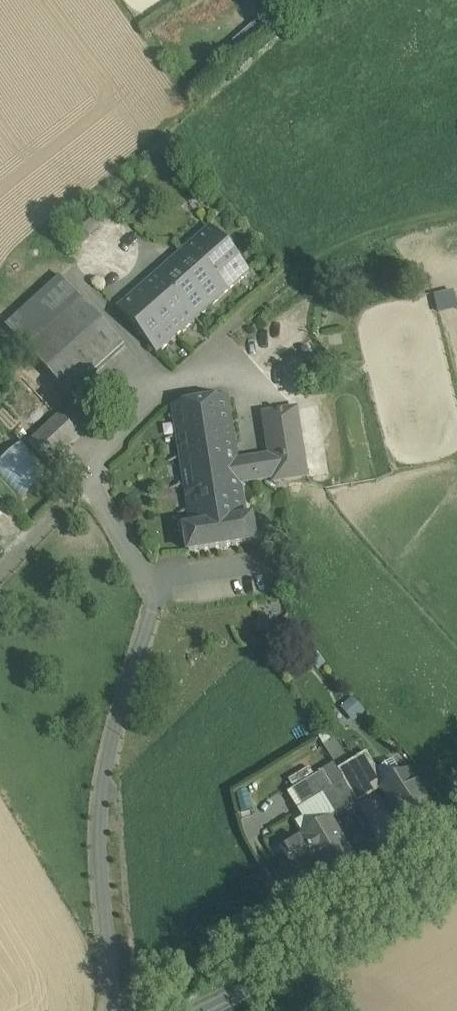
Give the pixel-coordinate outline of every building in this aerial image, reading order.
[(158,353),(251,271),(210,227),(118,308),(158,353)] [(60,278),(7,327),(29,351),(82,302),(60,278)] [(123,346),(82,302),(29,351),(70,395),(123,346)] [(192,530),(248,521),(243,484),(240,468),(229,397),(172,406),(192,530)] [(76,400),(30,443),(50,464),(96,422),(76,400)] [(298,409),(264,414),(271,463),(274,479),(275,483),(308,477),(298,409)] [(0,456),(0,470),(13,484),(36,461),(16,441),(0,456)] [(271,463),(240,468),(243,484),(274,479),(271,463)] [(248,521),(192,530),(186,531),(190,554),(256,544),(253,520),(248,521)] [(367,753),(339,771),(345,782),(359,804),(382,790),(381,789),(387,785),(378,772),(367,753)] [(441,821),(409,771),(403,775),(394,761),(393,762),(378,772),(387,785),(381,789),(382,790),(413,839),(441,821)] [(323,773),(293,791),(304,808),(324,796),(323,795),(333,789),(323,773)] [(333,789),(323,795),(324,796),(337,818),(359,804),(345,782),(333,789)] [(324,796),(304,808),(298,811),(304,820),(296,824),(304,836),(303,837),(304,838),(282,852),(296,875),(297,874),(295,871),(316,858),(330,880),(357,863),(331,821),(337,818),(324,796)]
